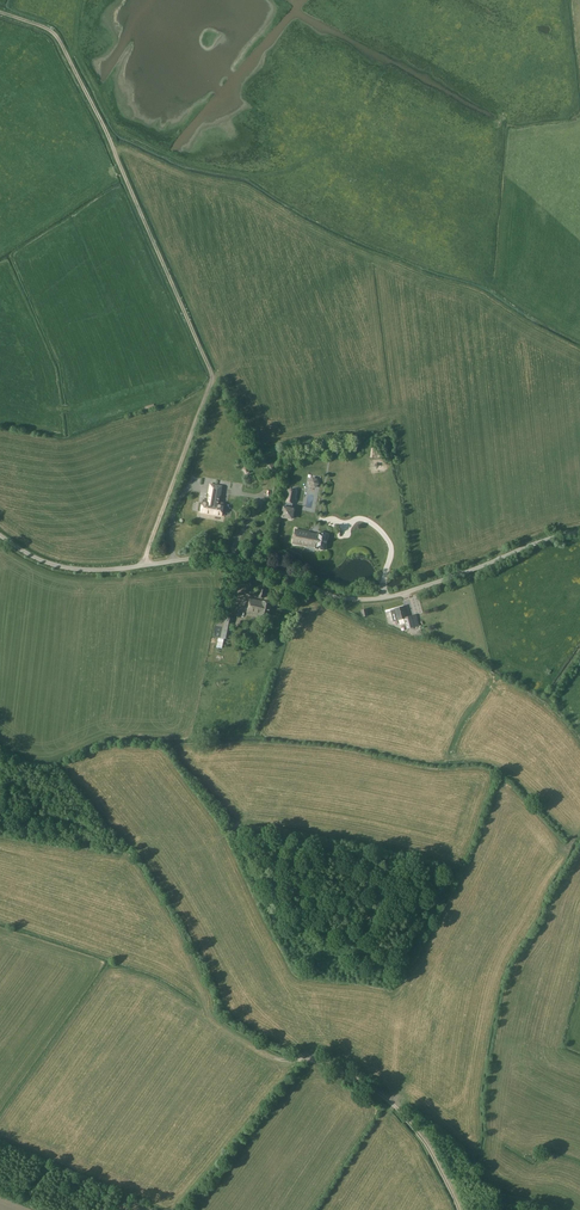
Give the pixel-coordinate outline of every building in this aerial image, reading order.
[(372,449),(372,459),(386,458),(386,453),(379,454),(378,446),(375,446),(375,449),(372,449)] [(275,469),(271,460),(265,463),(270,472),(275,469)] [(317,479),(311,477),(307,482),(309,487),(315,489),(319,485),(317,479)] [(202,504),(199,503),(198,511),(201,511),(200,513),(211,514),(216,485),(210,484),(207,501),(203,500),(203,502),(202,502),(202,504)] [(222,486),(216,485),(211,514),(221,516),(222,515),(224,515),(226,508),(223,507),(223,506),(223,503),(219,503),(222,486)] [(286,502),(292,503),(294,504),(296,491),(287,489),(285,502),(286,502)] [(293,521),(295,509),(283,506),(281,518),(293,521)] [(315,548),(325,550),(327,535),(318,533),(318,535),(309,533),(309,532),(295,530),(292,544),(307,546),(307,545),(316,546),(315,548)] [(268,618),(271,603),(250,599),(247,613),(268,618)] [(394,610),(391,611),(393,622),(398,620),(400,625),(405,623),(407,629),(418,627),(415,615),(407,617),(404,607),(394,609),(394,610)] [(214,637),(224,639),(229,640),(233,618),(218,615),(214,637)] [(270,1070),(263,1078),(268,1082),(275,1075),(270,1070)]
